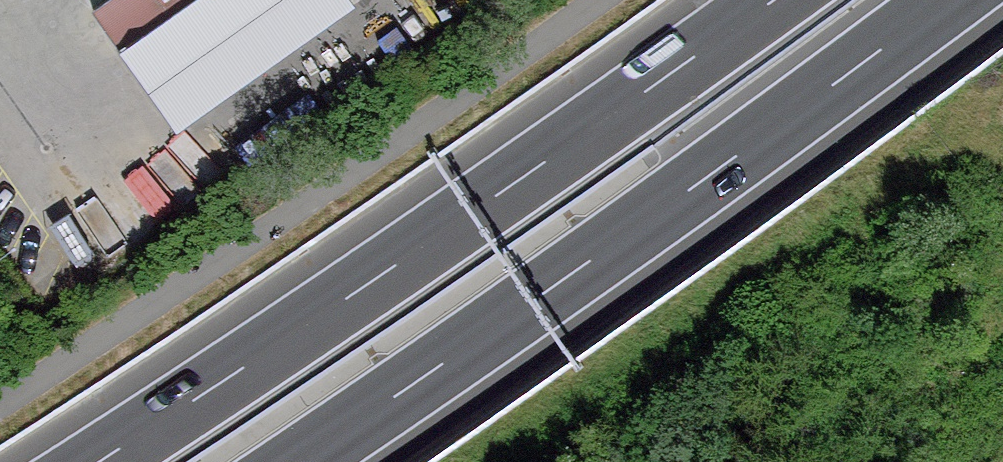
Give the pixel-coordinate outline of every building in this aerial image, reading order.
[(124,68),(213,0),(117,0),(88,22),(124,68)] [(183,144),(369,1),(368,0),(213,0),(124,68),(183,144)]
